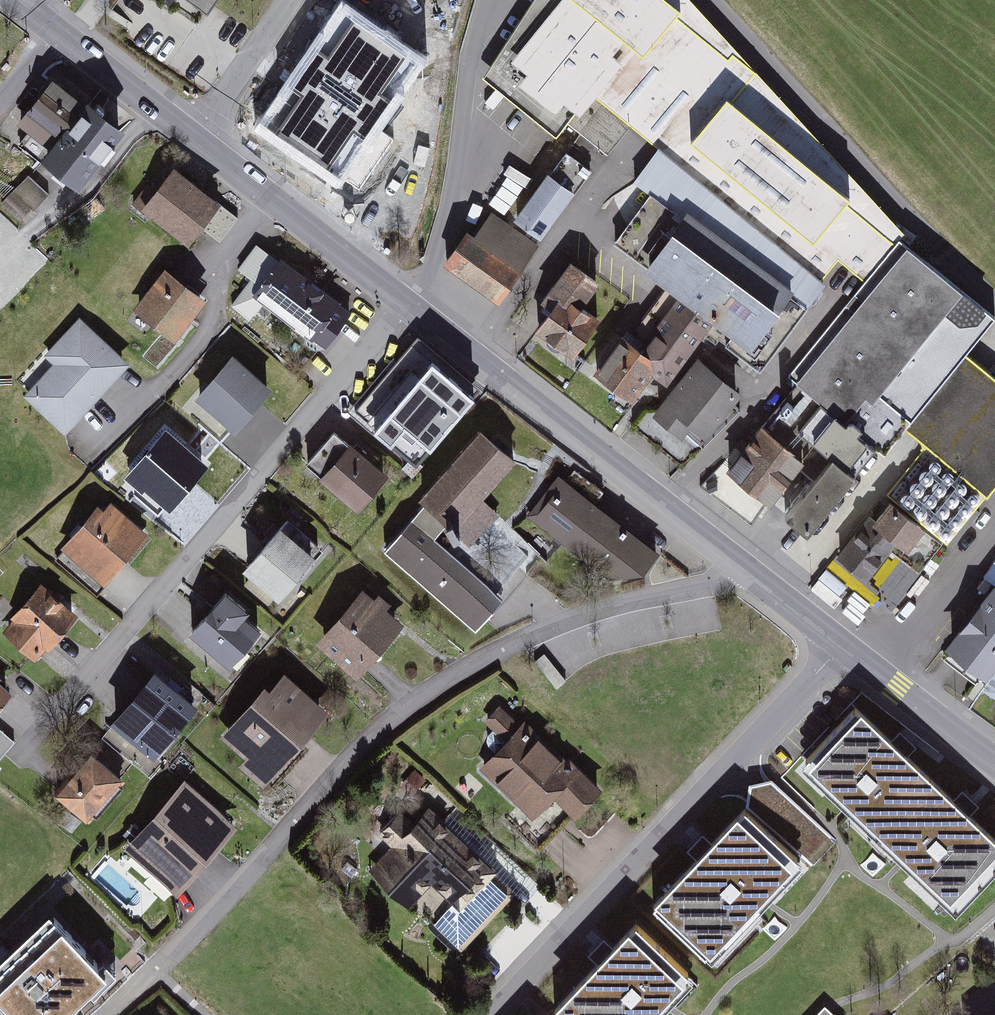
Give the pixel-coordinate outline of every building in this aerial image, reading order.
[(218,11),(226,0),(203,0),(218,11)] [(560,141),(570,128),(610,161),(632,129),(662,152),(830,284),(844,263),(869,285),(911,235),(694,0),(541,0),(529,18),(488,82),(560,141)] [(339,30),(315,15),(280,70),(308,88),(336,45),(331,42),(339,30)] [(45,164),(91,102),(58,78),(22,127),(31,133),(21,146),(45,164)] [(272,78),(248,116),(282,137),(289,126),(296,131),(317,98),(289,81),(285,87),(272,78)] [(91,102),(45,164),(85,193),(131,131),(91,102)] [(830,284),(662,152),(637,185),(655,196),(619,245),(687,294),(722,320),(743,335),(733,346),(770,373),(830,284)] [(3,197),(24,216),(47,190),(27,171),(3,197)] [(226,205),(178,171),(148,212),(196,246),(226,205)] [(517,218),(548,240),(580,197),(550,174),(517,218)] [(528,274),(472,234),(449,265),(505,306),(528,274)] [(972,353),(994,323),(994,308),(910,244),(803,385),(770,429),(813,462),(808,469),(822,480),(794,516),(819,535),(872,466),(881,473),(913,431),(972,353)] [(344,304),(286,262),(259,299),(317,342),(344,304)] [(607,285),(577,263),(548,302),(552,305),(545,314),(553,319),(543,332),(579,359),(608,320),(590,308),(607,285)] [(181,344),(212,302),(169,270),(137,312),(181,344)] [(675,387),(722,320),(687,294),(660,331),(665,335),(653,351),(631,335),(602,376),(641,401),(659,377),(675,387)] [(68,437),(135,366),(85,319),(48,358),(57,366),(27,398),(68,437)] [(483,391),(422,340),(401,366),(359,414),(397,447),(420,466),(483,391)] [(994,495),(994,371),(972,353),(913,431),(934,448),(994,496),(994,495)] [(277,387),(242,356),(215,385),(211,381),(183,412),(222,448),(277,387)] [(749,393),(705,360),(661,417),(690,439),(700,426),(716,437),(749,393)] [(359,414),(401,366),(397,363),(351,416),(393,452),(397,447),(359,414)] [(813,462),(770,429),(762,423),(727,472),(778,509),(808,469),(813,462)] [(523,463),(487,432),(427,502),(432,506),(390,555),(481,633),(508,602),(440,544),(454,527),(478,548),(504,518),(487,504),(523,463)] [(392,479),(338,434),(310,468),(364,513),(392,479)] [(213,468),(175,436),(145,471),(158,482),(154,487),(179,508),(213,468)] [(994,496),(934,448),(893,500),(950,544),(954,547),(994,496)] [(132,475),(114,460),(102,475),(120,490),(132,475)] [(645,539),(563,480),(533,522),(615,581),(645,539)] [(950,544),(893,500),(844,561),(873,584),(894,557),(899,561),(880,584),(891,593),(911,568),(923,578),(950,544)] [(154,535),(116,503),(110,511),(103,505),(53,565),(99,602),(154,535)] [(307,527),(293,516),(251,570),(286,598),(325,549),(303,531),(307,527)] [(86,616),(46,585),(6,637),(39,663),(49,650),(55,655),(86,616)] [(256,611),(232,591),(194,634),(234,670),(269,631),(251,616),(256,611)] [(381,603),(367,591),(322,646),(364,681),(410,626),(395,613),(399,608),(386,597),(381,603)] [(954,649),(994,681),(994,680),(994,596),(954,649)] [(0,674),(0,717),(21,691),(0,674)] [(209,711),(162,674),(107,742),(153,780),(209,711)] [(271,687),(225,739),(251,762),(244,770),(269,792),(336,717),(290,676),(276,691),(271,687)] [(889,834),(943,778),(917,753),(909,746),(901,739),(871,711),(867,707),(809,769),(884,839),(889,834)] [(606,794),(505,709),(489,727),(510,744),(484,774),(541,822),(558,801),(582,821),(606,794)] [(909,746),(917,753),(920,750),(904,736),(901,739),(909,746)] [(130,782),(96,754),(61,796),(94,825),(130,782)] [(397,799),(409,811),(384,838),(396,850),(375,873),(461,954),(515,896),(496,878),(502,872),(447,820),(456,810),(419,776),(397,799)] [(884,839),(965,916),(994,884),(994,827),(981,814),(973,806),(963,797),(943,778),(889,834),(884,839)] [(809,867),(815,873),(841,846),(776,782),(753,787),(750,811),(809,867)] [(242,830),(189,783),(129,852),(182,899),(242,830)] [(967,793),(963,797),(973,806),(981,814),(985,809),(967,793)] [(809,867),(750,811),(745,816),(717,847),(711,853),(701,864),(666,901),(660,908),(719,963),(725,956),(805,871),(809,867)] [(711,853),(717,847),(707,837),(691,854),(701,864),(711,853)] [(65,918),(0,983),(0,1006),(9,1014),(86,1014),(124,976),(65,918)] [(643,923),(636,931),(617,951),(611,957),(601,967),(564,1006),(558,1013),(561,1014),(666,1014),(694,987),(702,979),(643,923)] [(611,957),(617,951),(608,943),(592,959),(601,967),(611,957)]
